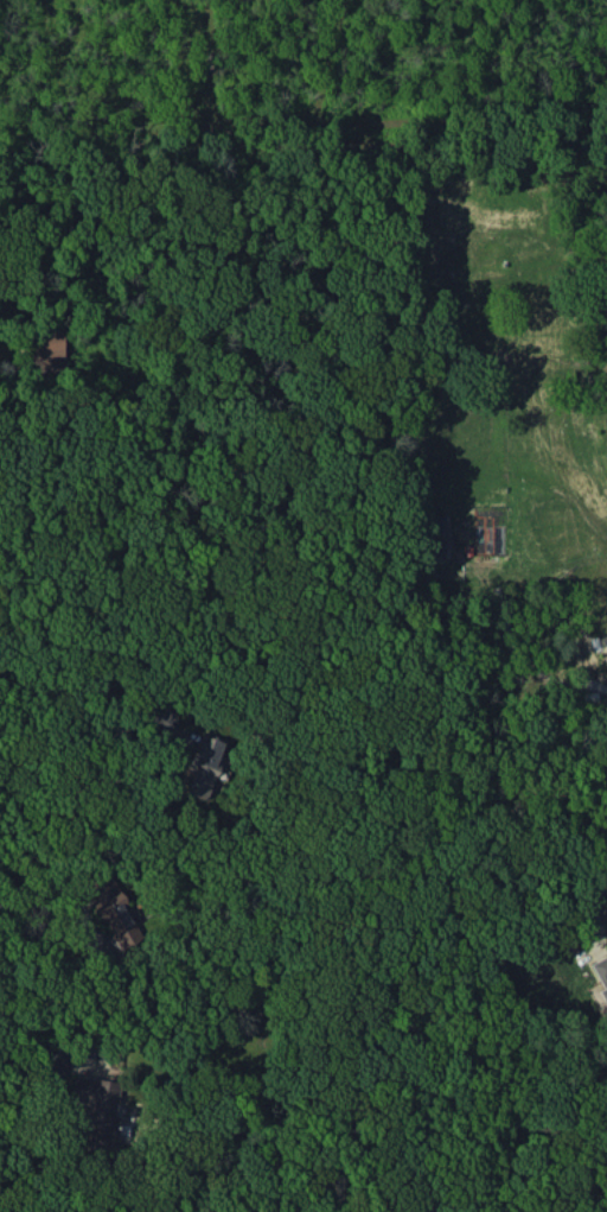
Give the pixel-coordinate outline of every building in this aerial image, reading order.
[(64,371),(63,330),(30,331),(31,372),(64,371)] [(445,515),(432,515),(431,556),(444,556),(445,515)] [(225,742),(202,733),(189,768),(194,770),(186,793),(207,801),(221,762),(218,761),(225,742)] [(124,906),(129,904),(109,870),(84,885),(122,950),(143,937),(124,906)] [(604,988),(599,991),(606,1006),(606,955),(591,963),(604,988)] [(120,1081),(71,1075),(68,1101),(87,1103),(83,1133),(86,1134),(85,1146),(114,1150),(119,1116),(115,1116),(120,1081)]
